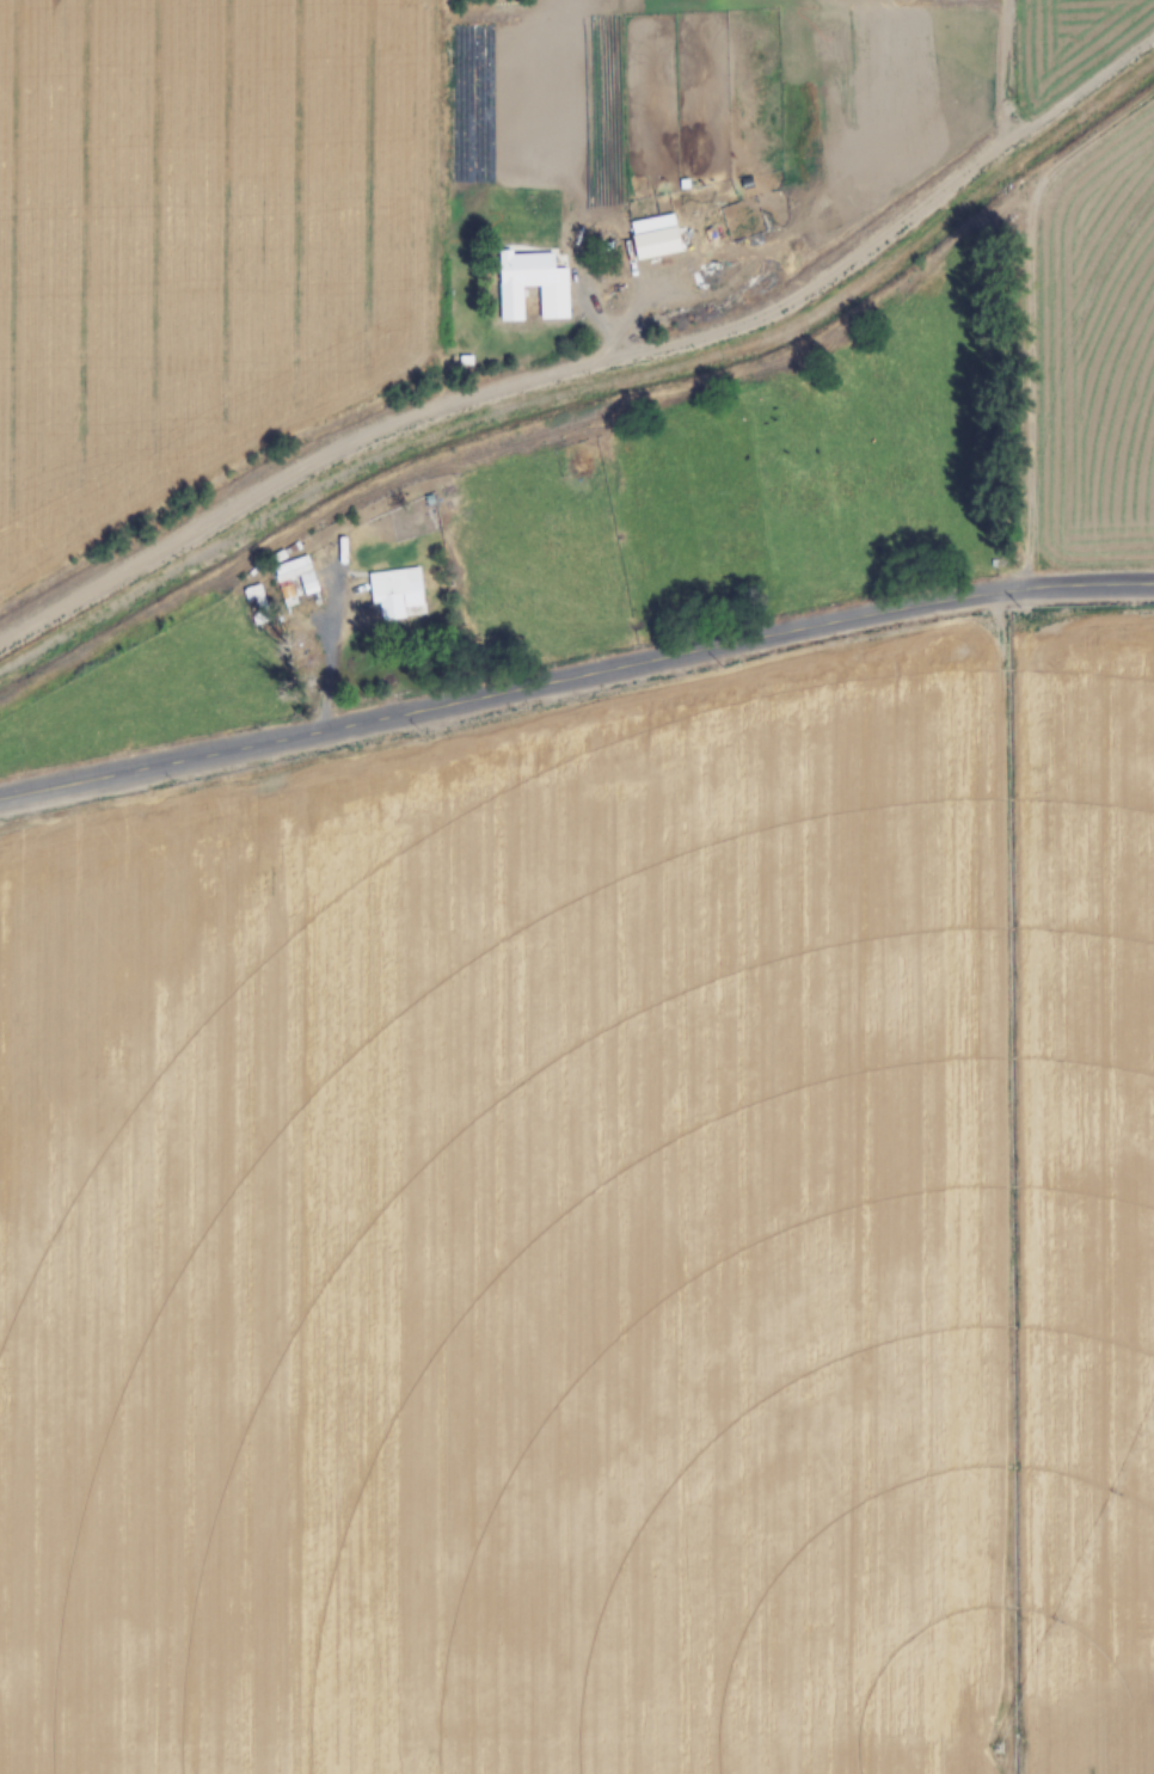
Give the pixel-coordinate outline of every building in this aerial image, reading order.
[(567,262),(505,263),(506,285),(540,285),(540,320),(568,320),(567,262)] [(472,357),(458,357),(458,377),(472,377),(472,357)] [(273,564),(282,605),(319,596),(310,556),(273,564)] [(410,610),(404,569),(368,574),(374,615),(410,610)] [(255,626),(272,619),(259,584),(242,590),(255,626)]
